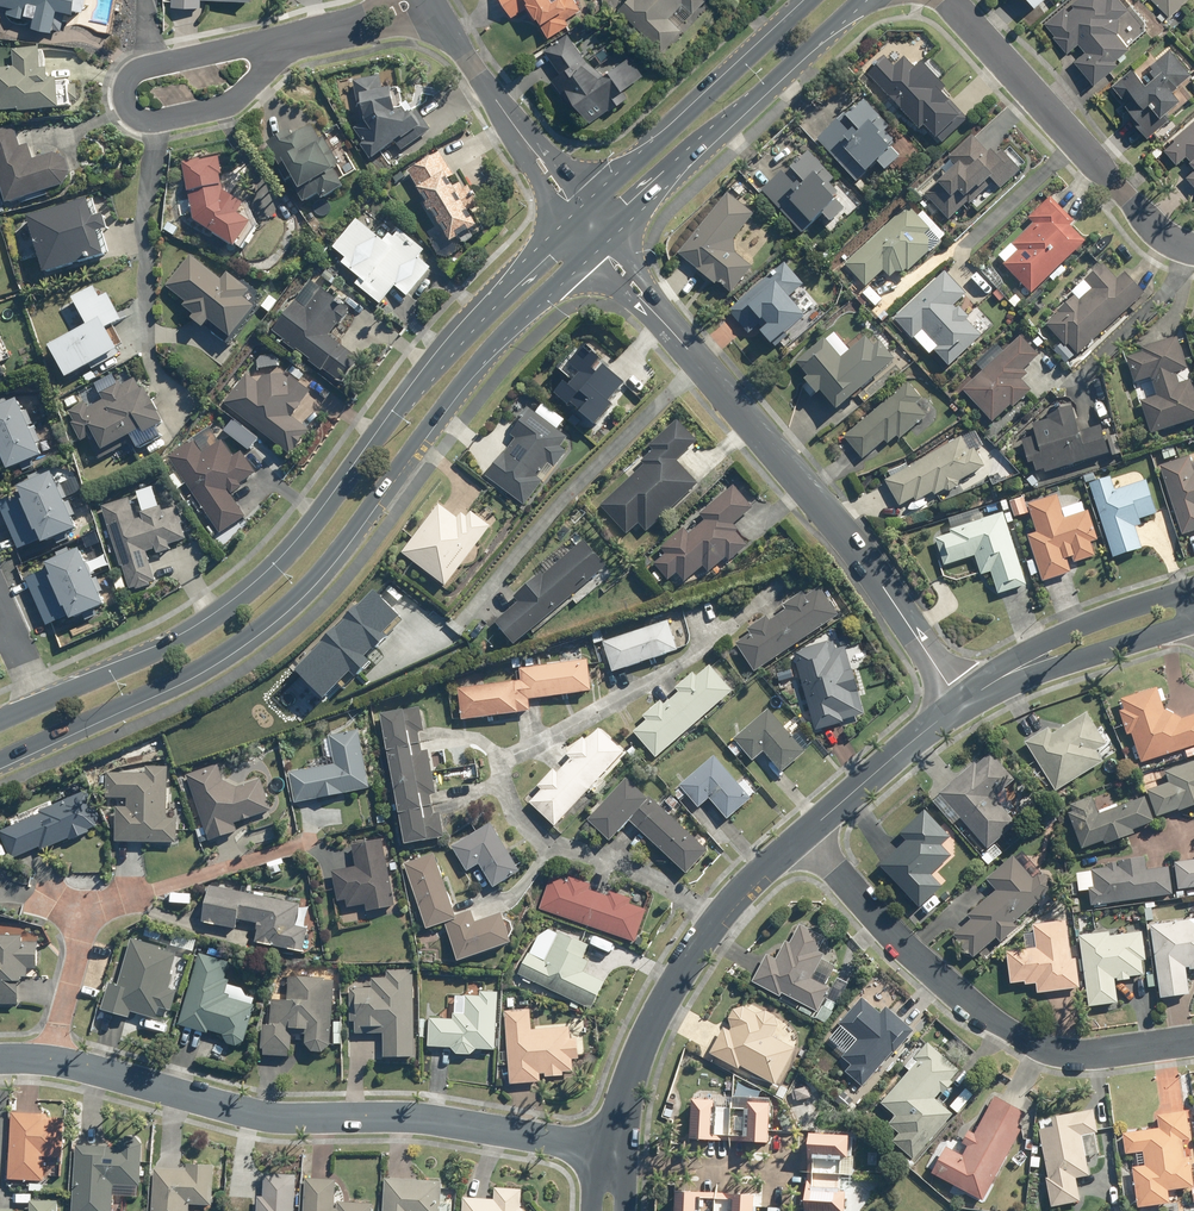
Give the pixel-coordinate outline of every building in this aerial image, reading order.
[(10,4),(8,12),(37,18),(36,22),(55,26),(59,5),(75,8),(77,0),(0,0),(0,2),(10,4)] [(567,20),(582,11),(576,0),(503,0),(514,17),(528,8),(536,21),(539,19),(551,38),(570,25),(567,20)] [(708,0),(630,0),(621,10),(664,52),(683,32),(670,19),(684,4),(695,15),(708,0)] [(1040,8),(1050,0),(1033,0),(1040,8)] [(1068,8),(1049,24),(1074,52),(1082,45),(1088,53),(1077,64),(1096,87),(1121,66),(1117,63),(1132,50),(1120,36),(1122,19),(1131,11),(1121,0),(1088,0),(1073,13),(1068,8)] [(1171,18),(1189,0),(1154,0),(1171,18)] [(1159,18),(1163,22),(1167,18),(1163,14),(1159,18)] [(574,108),(578,106),(591,124),(629,96),(625,90),(645,75),(633,59),(604,81),(590,63),(569,34),(546,51),(562,74),(554,80),(574,108)] [(58,85),(58,80),(58,77),(48,78),(43,78),(40,45),(15,47),(17,65),(0,66),(0,102),(2,102),(3,109),(19,108),(19,110),(60,107),(59,104),(59,100),(79,99),(78,83),(58,85)] [(1135,70),(1116,86),(1131,105),(1155,134),(1169,122),(1164,116),(1182,101),(1175,92),(1193,76),(1193,75),(1172,49),(1154,65),(1162,74),(1148,86),(1135,70)] [(889,56),(871,73),(922,128),(928,122),(941,135),(954,123),(959,128),(969,119),(950,99),(952,97),(944,90),(947,86),(940,78),(941,77),(927,63),(923,60),(917,66),(906,55),(897,64),(889,56)] [(355,128),(365,141),(362,144),(372,158),(396,141),(402,150),(433,129),(418,108),(414,110),(408,101),(393,112),(389,89),(385,89),(383,78),(381,76),(355,80),(362,123),(355,128)] [(862,103),(854,110),(855,112),(851,116),(850,114),(845,118),(843,117),(817,141),(854,183),(875,164),(883,173),(900,158),(889,146),(892,143),(883,133),(888,128),(879,118),(877,120),(862,103)] [(312,123),(294,134),(290,127),(268,141),(290,177),(293,175),(309,200),(323,191),(326,196),(348,183),(336,164),(342,160),(325,133),(320,136),(312,123)] [(21,146),(14,124),(0,128),(0,175),(8,201),(64,183),(71,172),(67,158),(55,152),(34,159),(29,144),(21,146)] [(1177,142),(1167,151),(1179,165),(1189,157),(1193,163),(1193,128),(1177,142)] [(924,196),(947,221),(966,204),(968,207),(992,185),(999,192),(1002,188),(1007,194),(1024,178),(1017,171),(1024,165),(1011,151),(1005,157),(1001,152),(995,157),(990,150),(987,153),(971,136),(947,158),(956,167),(924,196)] [(478,225),(468,210),(480,203),(475,194),(470,186),(466,189),(462,182),(455,187),(450,178),(456,174),(442,150),(411,169),(421,187),(454,240),(478,225)] [(785,170),(766,188),(805,230),(825,212),(832,221),(848,206),(840,197),(837,194),(841,190),(832,180),(837,176),(812,150),(788,172),(785,170)] [(191,198),(194,214),(195,214),(195,218),(236,245),(238,246),(238,244),(253,220),(240,212),(245,204),(225,190),(224,184),(223,185),(221,175),(218,157),(185,162),(191,198)] [(730,191),(683,250),(734,292),(754,266),(737,252),(735,238),(756,213),(730,191)] [(96,215),(90,196),(30,214),(47,270),(107,253),(100,230),(96,215)] [(180,217),(194,214),(191,198),(182,200),(177,201),(180,217)] [(1050,200),(1033,217),(1038,222),(1016,243),(1022,249),(1007,264),(1035,292),(1089,240),(1050,200)] [(868,285),(886,269),(892,276),(905,263),(911,270),(930,251),(932,239),(927,233),(931,229),(932,228),(909,204),(847,263),(868,285)] [(358,218),(335,245),(347,255),(342,261),(362,277),(358,282),(381,302),(396,284),(409,295),(432,267),(419,256),(425,249),(402,230),(389,245),(358,218)] [(179,228),(168,221),(164,229),(175,235),(179,228)] [(327,240),(320,247),(325,252),(332,245),(327,240)] [(192,254),(168,285),(210,318),(232,335),(257,304),(246,295),(251,288),(228,270),(223,278),(192,254)] [(778,262),(784,269),(792,262),(786,255),(778,262)] [(1071,343),(1081,354),(1145,296),(1125,274),(1120,279),(1106,263),(1088,280),(1096,289),(1082,301),(1079,297),(1062,312),(1050,323),(1069,345),(1071,343)] [(765,330),(774,342),(808,313),(792,294),(804,284),(788,265),(784,269),(781,266),(731,308),(751,331),(767,317),(773,323),(765,330)] [(896,317),(915,338),(925,329),(955,361),(983,336),(959,309),(955,305),(968,293),(947,270),(896,317)] [(89,325),(52,344),(68,375),(119,348),(120,348),(119,346),(108,326),(123,319),(108,293),(102,296),(96,285),(74,297),(89,325)] [(297,300),(275,330),(342,381),(359,358),(329,335),(347,310),(348,309),(323,289),(308,308),(306,307),(297,300)] [(1005,298),(999,290),(995,293),(1001,301),(1005,298)] [(1017,295),(1010,302),(1016,308),(1023,301),(1017,295)] [(1039,301),(1032,308),(1038,313),(1045,306),(1039,301)] [(828,339),(800,362),(812,376),(824,390),(841,408),(899,359),(884,341),(879,345),(870,336),(844,358),(828,339)] [(1034,341),(1040,348),(1046,343),(1040,336),(1034,341)] [(1027,376),(1023,371),(1038,357),(1020,338),(963,391),(992,422),(1009,407),(1011,410),(1031,392),(1021,382),(1027,376)] [(1180,340),(1145,351),(1129,356),(1137,382),(1152,377),(1158,396),(1142,400),(1153,433),(1193,420),(1193,384),(1192,378),(1181,382),(1178,372),(1189,369),(1180,340)] [(556,396),(593,429),(597,433),(625,402),(622,399),(629,392),(604,369),(607,366),(586,347),(558,377),(566,385),(556,396)] [(258,359),(258,368),(281,366),(280,356),(258,359)] [(226,402),(292,453),(311,429),(295,417),(293,416),(292,415),(312,390),(292,374),(289,378),(283,373),(264,375),(258,382),(247,374),(226,402)] [(120,380),(101,390),(106,399),(90,407),(87,401),(70,409),(76,421),(73,422),(82,440),(89,437),(100,458),(129,443),(132,447),(162,431),(159,425),(163,423),(145,387),(141,389),(135,378),(123,385),(120,380)] [(910,382),(847,436),(865,458),(897,431),(903,438),(929,415),(918,403),(924,398),(910,382)] [(19,397),(0,405),(0,467),(8,464),(10,469),(44,454),(19,397)] [(1036,461),(1039,470),(1047,468),(1110,449),(1103,424),(1083,431),(1074,402),(1054,408),(1051,415),(1052,418),(1035,423),(1039,435),(1024,439),(1032,463),(1036,461)] [(491,477),(510,491),(506,496),(528,511),(533,504),(570,451),(565,448),(573,438),(562,430),(569,420),(547,404),(540,414),(538,413),(534,410),(517,434),(520,436),(491,477)] [(642,465),(646,470),(604,508),(630,536),(643,524),(649,532),(701,485),(679,461),(701,440),(683,420),(654,447),(658,451),(642,465)] [(919,502),(936,492),(937,494),(987,466),(977,448),(972,451),(964,437),(888,481),(903,506),(917,498),(919,502)] [(194,439),(170,456),(222,532),(247,516),(229,489),(255,470),(242,452),(234,457),(223,440),(204,453),(194,439)] [(1172,446),(1161,450),(1165,461),(1176,457),(1172,446)] [(1163,466),(1185,534),(1193,531),(1193,465),(1192,457),(1163,466)] [(0,501),(0,504),(19,548),(43,537),(46,542),(76,529),(50,472),(32,481),(21,486),(23,491),(0,501)] [(1113,477),(1093,483),(1116,556),(1145,548),(1136,520),(1142,518),(1160,513),(1149,479),(1116,489),(1113,477)] [(727,554),(731,558),(745,545),(743,542),(742,541),(736,535),(736,534),(733,531),(731,532),(727,528),(733,522),(751,507),(745,501),(739,494),(739,493),(734,488),(704,514),(709,520),(689,537),(684,531),(664,548),(669,554),(658,564),(669,577),(678,569),(685,578),(704,563),(709,569),(727,554)] [(1030,535),(1045,581),(1074,571),(1070,558),(1075,556),(1077,562),(1098,556),(1093,542),(1101,540),(1091,511),(1068,518),(1060,494),(1031,504),(1040,532),(1030,535)] [(104,505),(131,589),(136,587),(150,583),(157,581),(147,552),(156,548),(169,544),(187,538),(182,523),(176,507),(163,511),(163,509),(144,515),(144,516),(136,519),(129,497),(104,505)] [(1027,497),(1013,502),(1018,518),(1032,513),(1027,497)] [(1008,499),(1003,501),(1010,522),(1015,521),(1008,499)] [(466,512),(461,519),(442,505),(405,555),(450,588),(480,545),(495,525),(477,512),(473,517),(466,512)] [(1005,513),(953,529),(954,533),(938,538),(947,564),(978,555),(985,574),(994,572),(1001,594),(1029,585),(1005,513)] [(522,601),(499,621),(517,642),(608,565),(588,542),(546,578),(544,575),(518,597),(522,601)] [(43,571),(27,578),(48,625),(71,614),(73,619),(103,606),(77,550),(60,558),(49,562),(51,567),(43,571)] [(123,576),(114,578),(118,590),(127,588),(123,576)] [(789,610),(781,615),(799,642),(841,615),(822,587),(808,597),(789,610)] [(753,634),(738,644),(756,671),(799,642),(781,615),(771,621),(753,634)] [(670,622),(606,643),(616,672),(680,650),(670,622)] [(601,629),(593,632),(596,642),(604,640),(601,629)] [(836,643),(796,654),(816,727),(845,719),(866,713),(847,645),(837,648),(836,643)] [(522,667),(520,657),(513,659),(514,668),(522,667)] [(589,660),(527,668),(531,698),(593,689),(589,660)] [(699,676),(674,697),(696,723),(734,691),(712,665),(699,676)] [(524,680),(460,688),(464,719),(533,710),(531,698),(527,668),(522,668),(524,680)] [(1124,699),(1127,709),(1135,732),(1145,762),(1193,746),(1193,715),(1184,718),(1167,709),(1163,698),(1162,692),(1160,687),(1124,699)] [(648,720),(635,732),(657,758),(696,723),(674,697),(667,704),(648,720)] [(421,708),(384,715),(397,780),(435,773),(431,751),(424,753),(419,731),(425,730),(421,708)] [(771,709),(736,737),(754,759),(765,750),(782,771),(805,752),(771,709)] [(1047,726),(1024,741),(1055,790),(1102,760),(1095,750),(1106,743),(1085,712),(1051,733),(1047,726)] [(334,763),(288,772),(294,801),(368,787),(358,729),(329,735),(334,763)] [(601,729),(591,741),(567,764),(593,788),(626,753),(601,729)] [(729,747),(737,756),(744,751),(736,741),(729,747)] [(1185,750),(1188,758),(1193,756),(1193,747),(1185,750)] [(992,752),(945,795),(991,848),(1018,823),(995,797),(1015,779),(992,752)] [(682,787),(688,794),(689,793),(700,806),(710,797),(729,818),(752,798),(751,797),(739,784),(716,756),(681,786),(682,787)] [(1150,791),(1160,817),(1193,804),(1193,763),(1168,772),(1172,782),(1150,791)] [(593,788),(567,764),(545,789),(532,803),(557,826),(593,788)] [(220,765),(189,775),(211,840),(239,831),(236,823),(273,811),(263,780),(238,788),(225,781),(220,765)] [(147,774),(109,773),(108,797),(128,798),(128,807),(117,807),(116,841),(177,843),(178,819),(166,819),(167,802),(168,767),(148,766),(147,766),(147,774)] [(435,773),(397,780),(408,843),(427,839),(427,840),(447,837),(442,813),(437,814),(433,795),(439,795),(435,773)] [(629,779),(590,820),(612,840),(631,820),(640,829),(662,806),(652,796),(650,798),(629,779)] [(172,788),(175,798),(184,795),(180,785),(172,788)] [(681,800),(688,794),(682,787),(675,794),(681,800)] [(38,811),(38,813),(0,830),(0,837),(10,859),(38,846),(40,850),(67,838),(68,840),(88,831),(87,829),(94,826),(98,816),(86,789),(38,811)] [(1061,799),(1056,794),(1051,798),(1056,804),(1061,799)] [(671,795),(664,802),(671,808),(678,802),(671,795)] [(1072,814),(1084,848),(1107,840),(1136,829),(1157,821),(1149,797),(1103,814),(1096,797),(1075,805),(1077,812),(1072,814)] [(640,829),(689,874),(710,851),(662,806),(640,829)] [(902,832),(908,839),(881,865),(921,907),(944,885),(933,874),(954,855),(944,844),(952,836),(926,809),(902,832)] [(1049,812),(1039,821),(1046,829),(1056,820),(1049,812)] [(492,822),(454,846),(469,871),(481,864),(496,887),(522,871),(492,822)] [(204,827),(197,830),(200,839),(207,836),(204,827)] [(339,900),(347,899),(349,907),(368,904),(369,911),(397,906),(384,839),(352,845),(357,867),(334,871),(339,900)] [(987,851),(981,857),(988,865),(994,859),(987,851)] [(436,854),(407,864),(429,929),(447,923),(459,961),(513,943),(503,913),(477,922),(473,911),(457,917),(436,854)] [(956,934),(961,939),(958,941),(969,954),(971,952),(976,957),(999,938),(1004,943),(1021,929),(1015,922),(1053,891),(1054,883),(1048,875),(1040,874),(1035,880),(1016,857),(989,879),(999,891),(970,915),(974,919),(956,934)] [(1095,870),(1097,887),(1092,888),(1095,906),(1176,894),(1172,867),(1150,871),(1148,857),(1121,860),(1122,867),(1120,867),(1119,863),(1111,864),(1112,869),(1095,870)] [(1178,863),(1182,890),(1193,888),(1193,860),(1178,863)] [(399,861),(391,863),(392,870),(401,868),(399,861)] [(277,863),(267,866),(270,874),(280,871),(277,863)] [(550,876),(539,908),(587,925),(598,893),(588,890),(590,885),(568,877),(566,881),(550,876)] [(212,886),(205,922),(236,929),(238,918),(263,924),(259,942),(305,951),(309,929),(296,927),(301,904),(212,886)] [(628,903),(630,898),(608,891),(606,896),(598,893),(587,925),(633,941),(644,909),(628,903)] [(1086,902),(1071,904),(1072,912),(1087,910),(1086,902)] [(918,915),(912,920),(916,925),(923,919),(918,915)] [(784,990),(820,1009),(833,986),(813,975),(818,967),(832,975),(838,963),(824,956),(827,951),(820,947),(827,934),(802,921),(792,940),(788,938),(778,957),(769,952),(754,979),(782,994),(784,990)] [(1073,960),(1067,921),(1035,926),(1038,947),(1007,952),(1012,984),(1026,981),(1027,986),(1038,984),(1040,994),(1082,987),(1078,959),(1073,960)] [(1153,926),(1163,999),(1192,994),(1189,968),(1193,967),(1193,970),(1193,921),(1153,926)] [(589,945),(561,932),(548,961),(544,959),(533,954),(530,953),(520,974),(582,1004),(593,1009),(606,982),(578,969),(589,945)] [(1147,974),(1145,960),(1149,960),(1145,932),(1112,936),(1112,932),(1083,936),(1092,1006),(1121,1002),(1117,978),(1120,978),(1147,974)] [(18,1004),(19,1004),(20,982),(23,982),(23,978),(28,978),(28,968),(38,968),(39,942),(23,942),(23,936),(0,936),(0,1003),(18,1004)] [(131,941),(118,986),(110,983),(102,1009),(130,1017),(132,1010),(158,1017),(161,1007),(177,954),(161,949),(131,941)] [(829,947),(826,953),(832,956),(835,950),(829,947)] [(230,964),(201,954),(180,1025),(208,1034),(209,1031),(223,1035),(228,1044),(236,1047),(245,1042),(256,1007),(220,996),(230,964)] [(385,978),(370,978),(370,989),(349,989),(349,1020),(353,1020),(354,1033),(382,1033),(382,1056),(413,1056),(412,970),(385,970),(385,978)] [(264,1026),(262,1048),(265,1049),(290,1051),(293,1051),(294,1034),(308,1035),(307,1044),(313,1052),(323,1053),(331,1046),(336,981),(290,978),(288,1002),(274,1001),(272,1026),(264,1026)] [(432,1019),(430,1046),(452,1048),(457,1054),(472,1055),(479,1049),(497,1050),(501,993),(482,991),(482,998),(468,996),(466,1015),(457,1014),(456,1021),(432,1019)] [(843,1054),(852,1062),(847,1069),(864,1084),(894,1049),(895,1051),(914,1028),(887,1004),(882,1011),(863,995),(840,1021),(858,1037),(843,1054)] [(726,1026),(713,1051),(741,1066),(743,1064),(778,1083),(798,1046),(775,1034),(780,1023),(778,1014),(767,1008),(759,1011),(747,1004),(736,1008),(731,1016),(734,1025),(732,1029),(726,1026)] [(824,1004),(817,1016),(827,1022),(834,1011),(824,1004)] [(542,1081),(542,1074),(548,1074),(566,1072),(575,1071),(574,1059),(581,1059),(579,1039),(572,1040),(571,1027),(560,1028),(547,1029),(534,1031),(532,1010),(506,1012),(513,1084),(542,1081)] [(913,1068),(885,1099),(899,1113),(893,1120),(903,1130),(896,1138),(915,1155),(954,1112),(937,1096),(958,1072),(963,1068),(931,1039),(917,1056),(920,1059),(913,1068)] [(797,1086),(800,1098),(812,1095),(810,1083),(797,1086)] [(780,1086),(775,1095),(782,1099),(787,1090),(780,1086)] [(736,1105),(735,1136),(773,1138),(775,1095),(738,1094),(738,1105),(736,1105)] [(966,1154),(950,1145),(936,1169),(981,1195),(1021,1124),(1029,1110),(1001,1094),(966,1154)] [(696,1095),(694,1134),(735,1136),(736,1105),(718,1104),(718,1096),(696,1095)] [(1083,1201),(1078,1176),(1091,1174),(1084,1133),(1099,1130),(1096,1108),(1056,1115),(1058,1125),(1043,1128),(1042,1128),(1050,1177),(1055,1205),(1083,1201)] [(1193,1154),(1187,1154),(1185,1138),(1193,1136),(1189,1108),(1160,1112),(1162,1126),(1125,1131),(1128,1152),(1139,1150),(1141,1165),(1135,1165),(1140,1204),(1172,1200),(1171,1188),(1193,1185),(1193,1165),(1193,1154)] [(789,1110),(784,1113),(789,1123),(795,1120),(789,1110)] [(14,1112),(10,1176),(45,1178),(46,1157),(42,1157),(42,1153),(63,1154),(66,1116),(14,1112)] [(813,1129),(811,1169),(850,1171),(852,1134),(852,1131),(813,1129)] [(114,1182),(141,1183),(144,1142),(137,1134),(125,1133),(118,1139),(118,1145),(77,1142),(73,1210),(112,1210),(114,1182)] [(1030,1156),(1030,1166),(1038,1167),(1039,1157),(1030,1156)] [(909,1160),(904,1164),(909,1169),(914,1164),(909,1160)] [(190,1201),(213,1201),(215,1162),(189,1161),(188,1168),(158,1166),(155,1210),(189,1210),(190,1201)] [(811,1169),(808,1207),(848,1210),(850,1171),(811,1169)] [(298,1175),(267,1173),(266,1197),(260,1197),(259,1210),(296,1210),(298,1175)] [(341,1200),(341,1207),(335,1206),(337,1177),(308,1175),(305,1210),(372,1210),(372,1202),(341,1200)] [(384,1210),(441,1210),(443,1179),(386,1175),(384,1210)] [(496,1186),(495,1199),(465,1196),(464,1210),(521,1210),(523,1188),(496,1186)] [(680,1210),(720,1210),(722,1189),(682,1187),(680,1210)] [(759,1192),(722,1189),(720,1210),(758,1210),(759,1192)] [(60,1199),(32,1198),(32,1210),(60,1210),(60,1199)]
